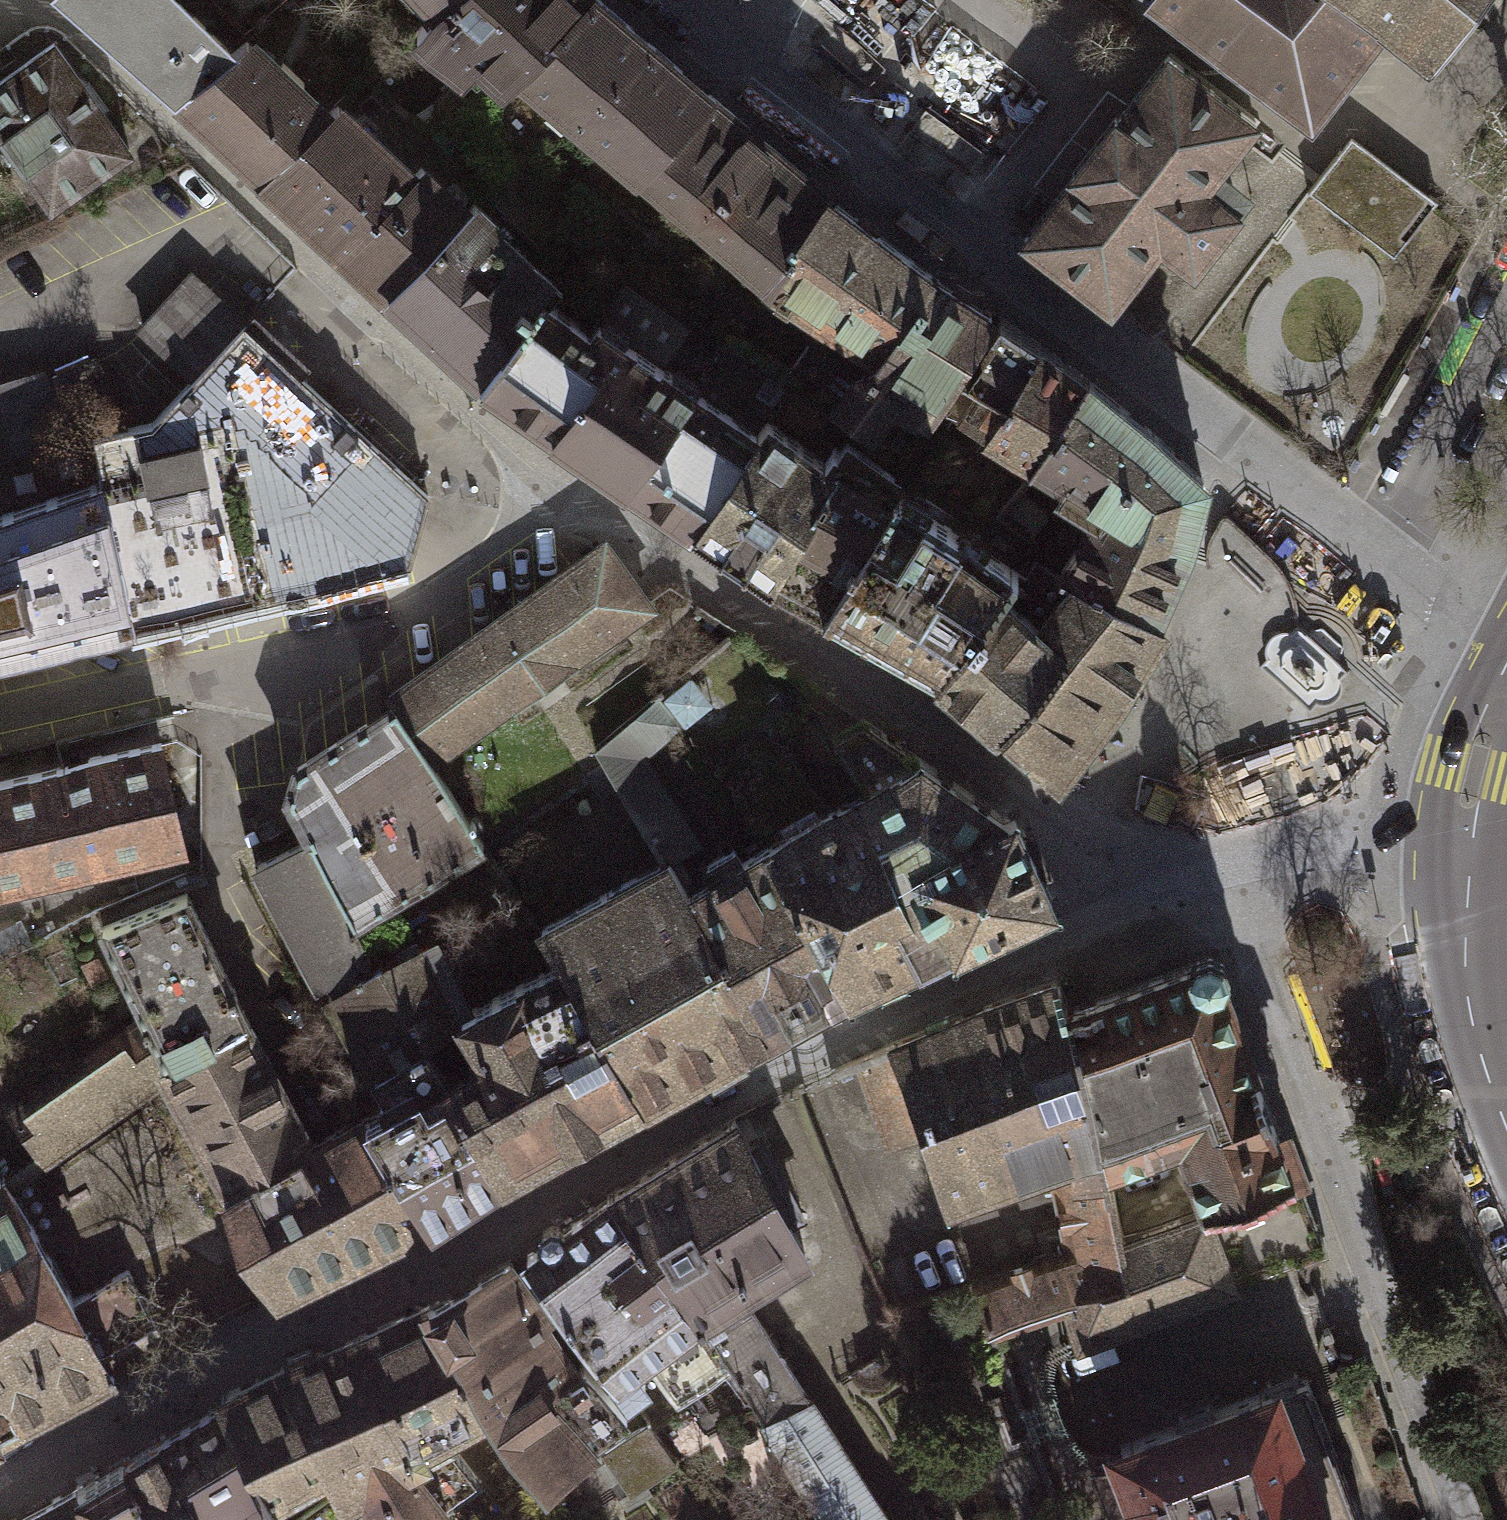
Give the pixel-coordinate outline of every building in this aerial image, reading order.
[(174,94),(228,49),(178,0),(69,0),(174,94)] [(438,4),(417,24),(465,75),(440,100),(465,121),(500,84),(508,82),(519,69),(585,0),(442,0),(438,4)] [(641,167),(672,128),(708,93),(596,0),(585,0),(519,69),(638,170),(641,167)] [(1301,117),(1378,21),(1422,56),(1465,0),(1155,0),(1301,117)] [(228,49),(174,94),(262,178),(325,113),(295,85),(301,76),(282,59),(275,66),(243,34),(228,49)] [(0,79),(0,130),(54,203),(131,149),(52,41),(0,79)] [(1255,118),(1167,53),(1120,117),(1116,114),(1071,173),(1075,176),(1023,236),(1113,303),(1162,242),(1195,265),(1239,210),(1206,183),(1255,118)] [(325,113),(262,178),(386,298),(474,200),(513,159),(465,121),(440,100),(439,119),(427,133),(395,100),(388,108),(360,79),(325,113)] [(825,192),(708,93),(672,128),(641,167),(771,277),(825,192)] [(1438,211),(1352,141),(1315,192),(1400,261),(1438,211)] [(934,279),(825,192),(771,277),(859,338),(881,353),(934,279)] [(474,200),(386,298),(434,345),(479,381),(541,295),(551,278),(474,200)] [(243,323),(193,275),(139,329),(193,375),(243,323)] [(988,312),(934,279),(881,353),(855,371),(837,404),(868,425),(862,439),(898,464),(988,312)] [(623,283),(606,310),(669,350),(685,326),(623,283)] [(541,295),(479,381),(693,525),(769,419),(774,411),(791,383),(795,376),(786,370),(728,330),(693,386),(597,322),(588,332),(541,295)] [(1084,379),(1000,320),(944,408),(1032,461),(1084,379)] [(54,642),(401,562),(422,495),(243,323),(193,375),(151,420),(78,438),(14,454),(0,460),(0,654),(54,642)] [(846,360),(812,336),(786,370),(795,376),(791,383),(826,406),(833,410),(837,404),(855,371),(881,353),(859,338),(846,360)] [(96,358),(49,376),(73,427),(117,407),(96,358)] [(0,378),(0,406),(14,454),(78,438),(73,427),(49,376),(44,366),(0,378)] [(1201,479),(1084,379),(1032,461),(1064,483),(1057,495),(1074,506),(1058,534),(1075,543),(1062,569),(1152,620),(1187,539),(1201,479)] [(791,383),(774,411),(809,434),(826,406),(791,383)] [(14,454),(0,406),(0,460),(14,454)] [(769,419),(693,525),(767,579),(835,465),(825,458),(769,419)] [(835,465),(767,579),(819,610),(824,612),(895,491),(903,477),(896,474),(850,439),(842,454),(832,447),(825,458),(835,465)] [(1048,514),(1018,489),(999,513),(1029,538),(1048,514)] [(895,491),(824,612),(936,674),(1016,570),(895,491)] [(594,540),(387,689),(395,704),(430,760),(542,680),(624,621),(646,606),(594,540)] [(1152,620),(1062,569),(1058,575),(1035,559),(1024,576),(1016,570),(936,674),(1053,782),(1111,705),(1163,626),(1152,620)] [(672,721),(652,696),(587,746),(668,858),(692,840),(636,756),(672,721)] [(288,796),(309,836),(355,918),(456,857),(481,842),(430,760),(395,704),(371,720),(299,762),(288,796)] [(770,845),(853,984),(922,953),(1052,896),(1023,830),(911,752),(861,717),(834,734),(864,789),(830,809),(770,845)] [(181,837),(159,745),(152,718),(95,731),(0,752),(0,879),(181,837)] [(806,781),(783,754),(733,794),(770,845),(830,809),(806,781)] [(355,918),(309,836),(250,864),(314,981),(320,979),(325,989),(379,962),(355,918)] [(765,1032),(853,984),(770,845),(740,861),(732,849),(704,865),(712,878),(688,893),(765,1032)] [(638,1102),(765,1032),(688,893),(668,858),(540,925),(564,961),(638,1102)] [(144,1015),(165,1061),(243,1017),(185,891),(96,924),(144,1015)] [(463,1010),(427,942),(379,962),(432,1053),(445,1046),(443,1040),(472,1026),(463,1010)] [(1192,964),(1069,1008),(1065,1009),(1105,1169),(1109,1167),(1179,1142),(1204,1209),(1297,1175),(1222,977),(1227,966),(1197,953),(1192,964)] [(449,1082),(502,1174),(638,1102),(564,961),(463,1010),(472,1026),(490,1058),(449,1082)] [(367,1114),(430,1218),(502,1174),(449,1082),(432,1053),(379,962),(325,989),(386,1088),(379,1093),(384,1102),(367,1114)] [(1065,1009),(1069,1008),(1058,977),(961,1014),(895,1042),(897,1048),(925,1130),(948,1199),(1076,1155),(1077,1176),(1105,1169),(1065,1009)] [(166,1078),(160,1065),(165,1061),(144,1015),(7,1111),(34,1151),(46,1142),(55,1155),(166,1078)] [(165,1061),(160,1065),(166,1078),(222,1187),(239,1242),(272,1288),(430,1218),(367,1114),(312,1143),(243,1017),(165,1061)] [(888,1144),(925,1130),(897,1048),(861,1065),(888,1144)] [(697,1316),(804,1252),(734,1117),(610,1192),(675,1282),(693,1309),(697,1316)] [(974,1285),(990,1333),(1067,1305),(1131,1285),(1123,1237),(1109,1167),(1105,1169),(1077,1176),(1054,1181),(1069,1253),(974,1285)] [(85,1382),(166,1342),(129,1268),(73,1298),(3,1173),(0,1175),(0,1428),(85,1382)] [(1204,1209),(1231,1281),(1295,1258),(1296,1261),(1311,1255),(1325,1250),(1297,1175),(1204,1209)] [(610,1192),(527,1250),(627,1390),(644,1379),(634,1362),(648,1354),(677,1398),(730,1363),(709,1333),(697,1316),(693,1309),(675,1282),(610,1192)] [(1231,1281),(1204,1209),(1123,1237),(1131,1285),(1067,1305),(1080,1339),(1232,1285),(1231,1281)] [(509,1260),(428,1304),(483,1410),(537,1476),(624,1412),(583,1357),(578,1360),(542,1308),(548,1304),(509,1260)] [(357,1337),(403,1451),(443,1502),(456,1519),(504,1519),(510,1516),(446,1433),(483,1410),(428,1304),(357,1337)] [(709,1333),(730,1363),(763,1420),(824,1519),(887,1519),(751,1308),(709,1333)] [(280,1519),(381,1519),(383,1518),(384,1519),(418,1519),(443,1502),(403,1451),(357,1337),(221,1395),(280,1519)] [(1089,1467),(1109,1519),(1361,1519),(1339,1460),(1307,1376),(1119,1446),(1122,1455),(1089,1467)] [(221,1395),(161,1435),(210,1519),(280,1519),(221,1395)] [(677,1460),(650,1420),(608,1448),(618,1464),(605,1473),(626,1505),(655,1487),(649,1478),(677,1460)] [(78,1484),(94,1519),(210,1519),(161,1435),(143,1446),(106,1467),(78,1484)] [(78,1484),(4,1519),(94,1519),(78,1484)]
